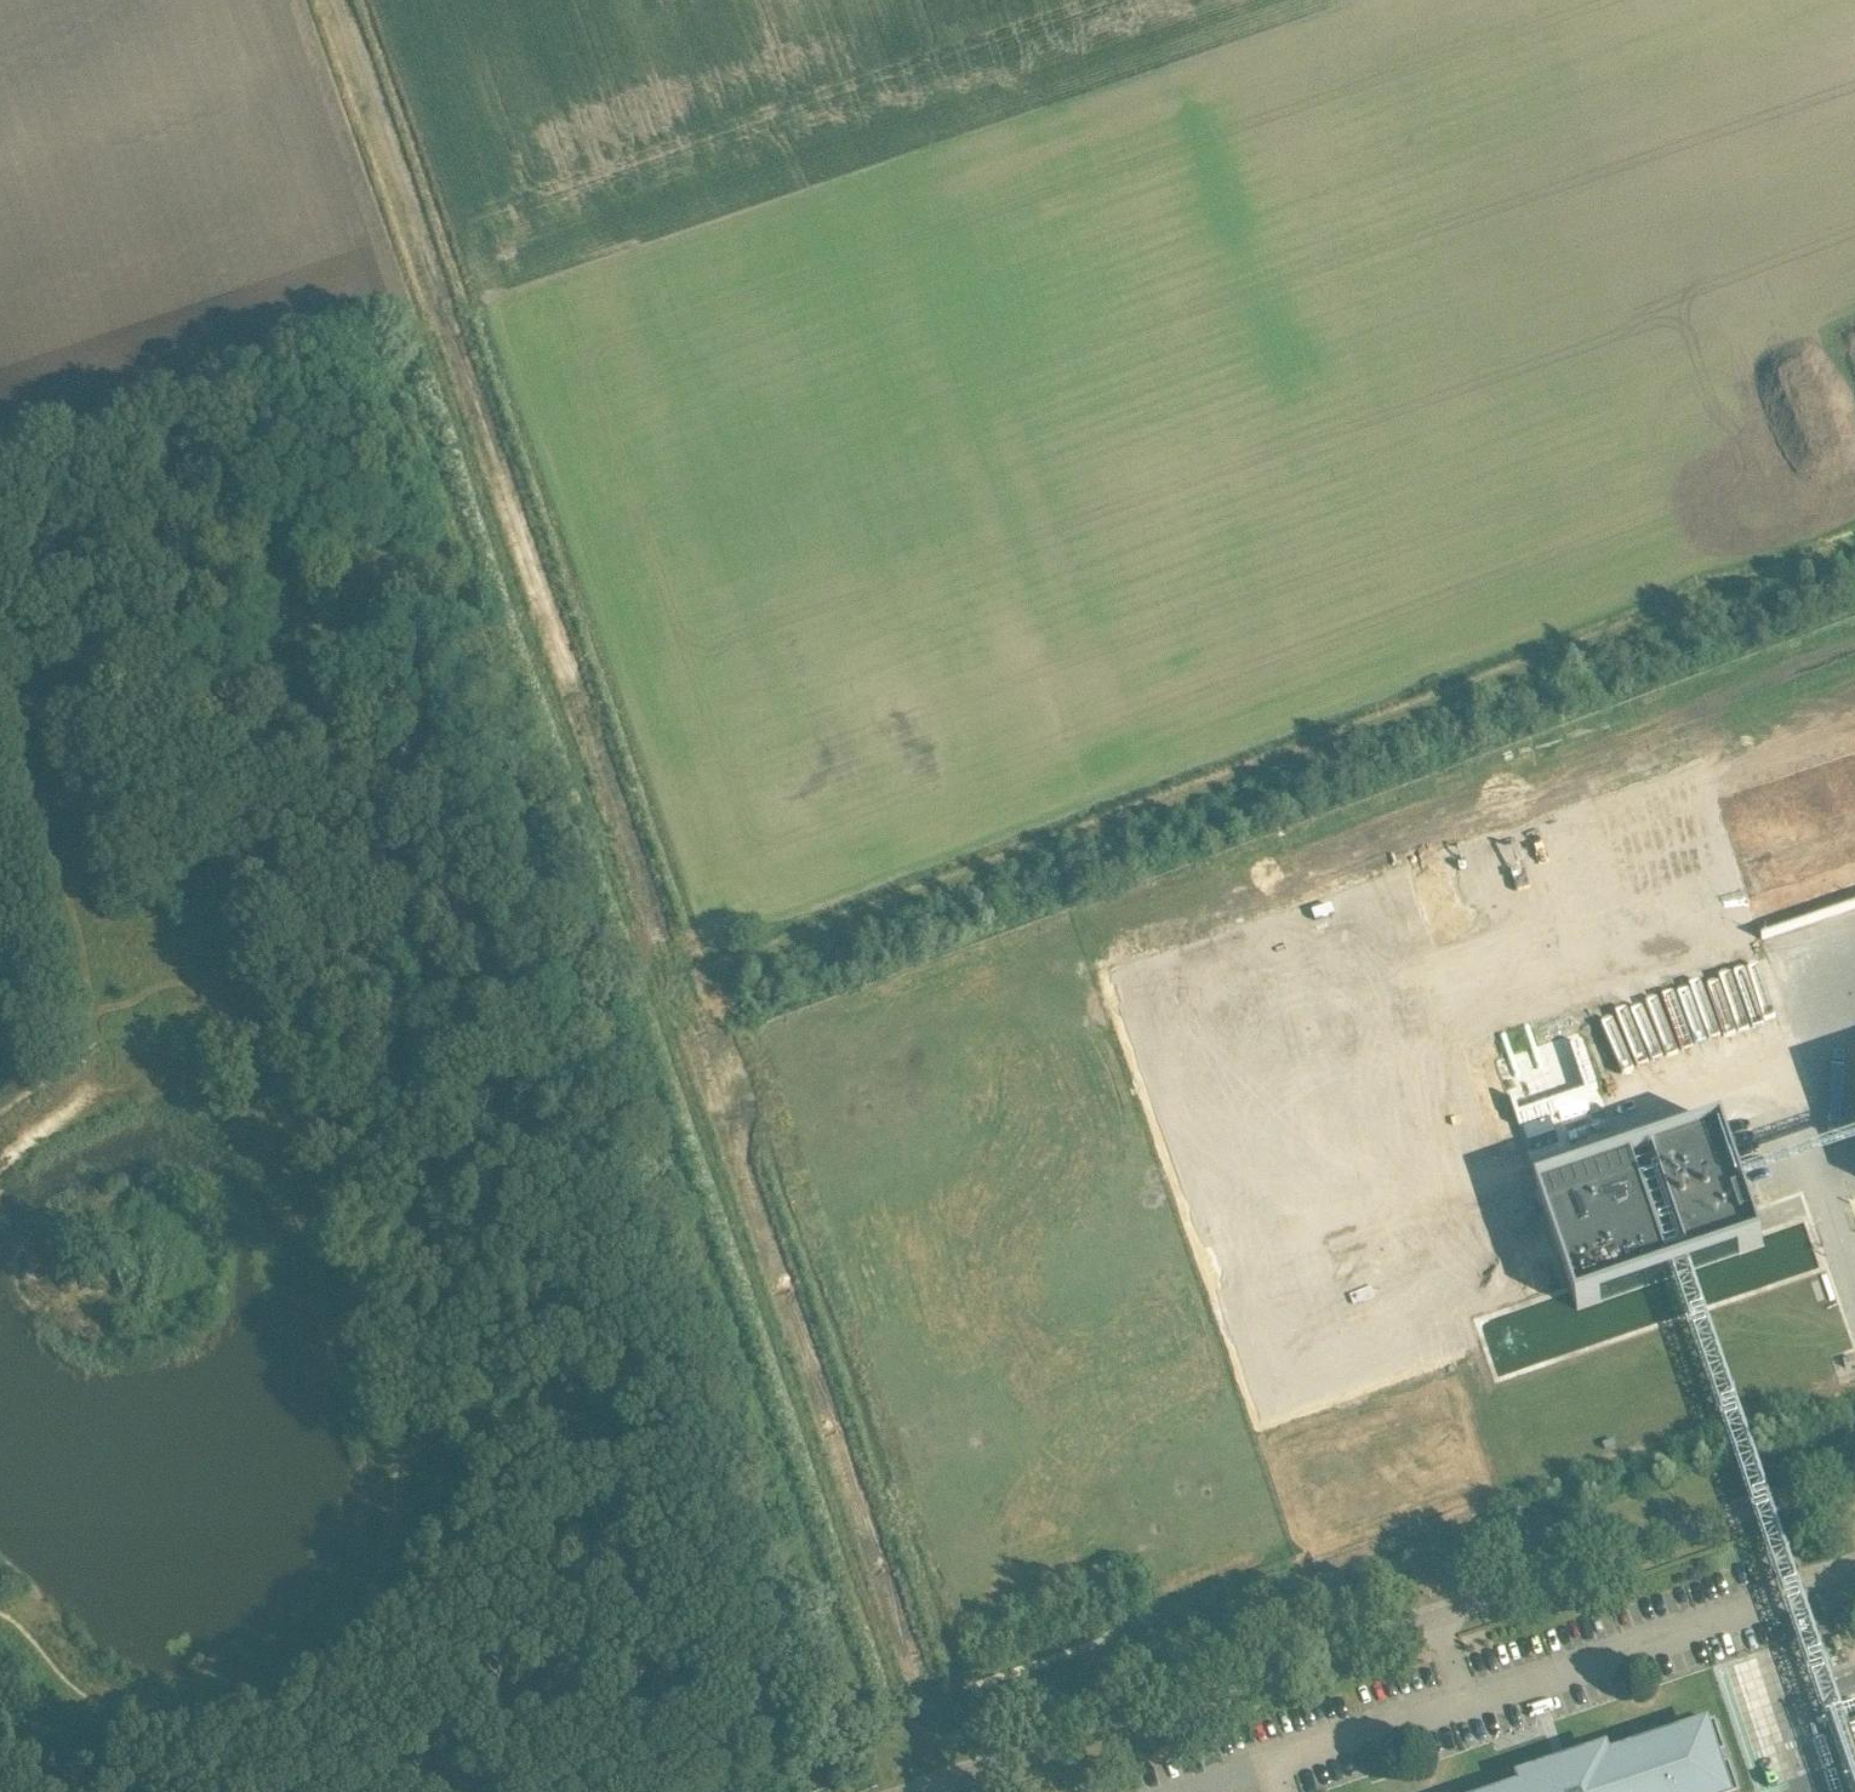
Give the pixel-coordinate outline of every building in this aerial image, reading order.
[(1606,1034),(1548,1051),(1552,1066),(1611,1049),(1606,1034)] [(1542,1056),(1493,1071),(1497,1084),(1546,1069),(1542,1056)] [(1692,1270),(1764,1245),(1760,1233),(1742,1180),(1724,1126),(1537,1190),(1572,1291),(1578,1309),(1673,1276),(1681,1274),(1692,1270)] [(196,1657),(203,1680),(234,1671),(227,1647),(196,1657)] [(1730,1767),(1724,1768),(1721,1758),(1727,1756),(1717,1727),(1710,1729),(1709,1726),(1610,1759),(1608,1751),(1565,1765),(1516,1781),(1519,1791),(1517,1791),(1738,1791),(1730,1767)] [(1854,1791),(1854,1727),(1835,1734),(1854,1791)]
